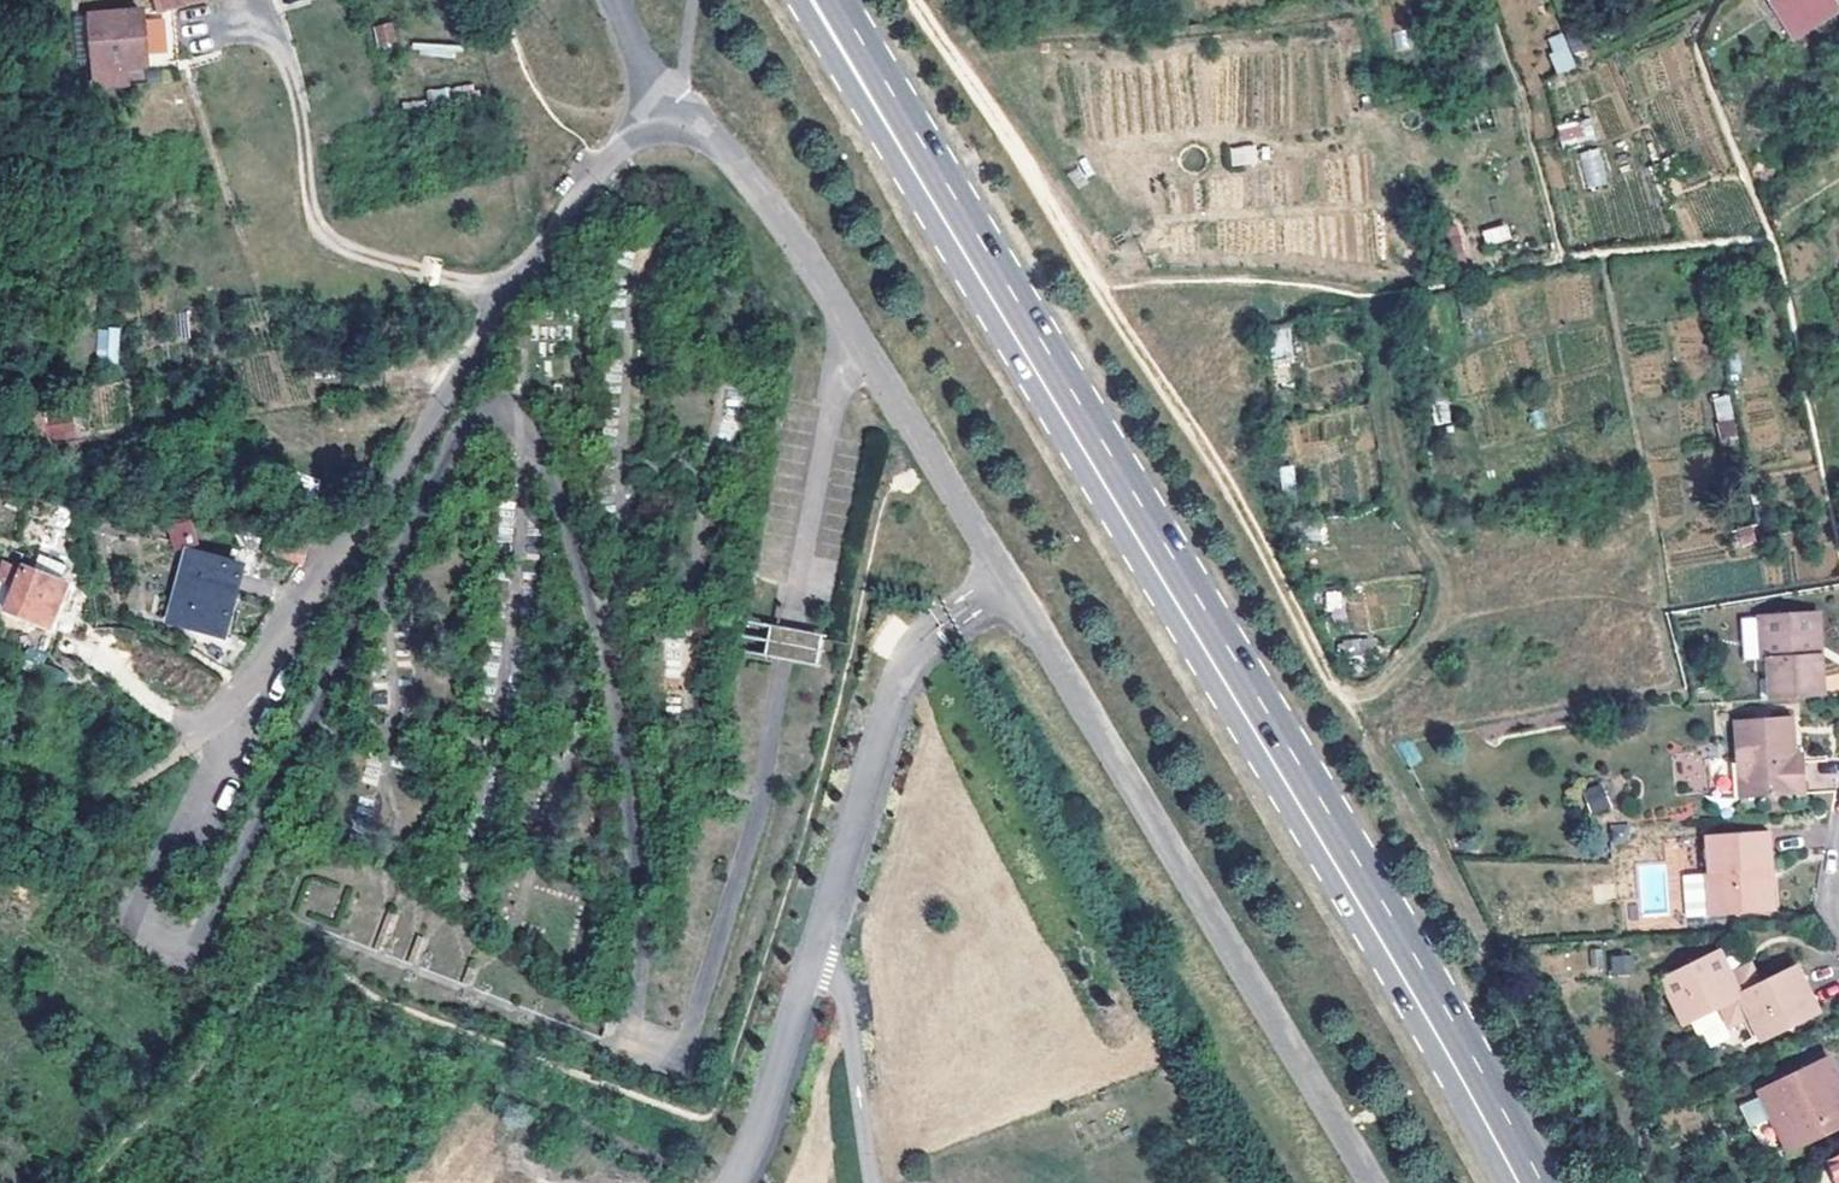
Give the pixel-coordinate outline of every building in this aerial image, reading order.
[(157,13),(208,0),(154,0),(157,13)] [(1838,12),(1838,6),(1836,0),(1771,0),(1769,1),(1792,41),(1838,12)] [(93,16),(99,87),(129,85),(128,64),(151,62),(146,11),(93,16)] [(379,48),(398,42),(391,21),(373,27),(379,48)] [(1559,74),(1577,66),(1562,32),(1545,39),(1559,74)] [(1590,119),(1557,126),(1562,145),(1594,138),(1590,119)] [(1229,146),(1230,166),(1257,164),(1256,144),(1229,146)] [(1601,147),(1578,152),(1585,188),(1609,184),(1601,147)] [(1481,229),(1485,245),(1511,238),(1507,223),(1481,229)] [(96,360),(117,360),(118,328),(96,328),(96,360)] [(174,548),(195,542),(188,520),(167,526),(174,548)] [(183,546),(161,613),(214,632),(237,566),(183,546)] [(9,561),(0,558),(0,589),(9,561)] [(0,589),(0,608),(34,620),(50,576),(9,561),(0,589)] [(1824,699),(1820,660),(1814,660),(1809,616),(1756,621),(1759,664),(1765,663),(1769,702),(1824,699)] [(1814,660),(1820,660),(1817,616),(1809,616),(1814,660)] [(1787,752),(1784,719),(1721,727),(1722,759),(1724,782),(1730,782),(1733,802),(1797,797),(1794,756),(1794,751),(1787,752)] [(1591,815),(1611,808),(1603,784),(1583,790),(1591,815)] [(1703,930),(1764,926),(1762,886),(1769,887),(1767,847),(1705,851),(1706,890),(1701,890),(1701,891),(1703,930)] [(1762,886),(1764,926),(1771,926),(1769,892),(1769,887),(1762,886)] [(1681,931),(1703,930),(1701,891),(1679,893),(1681,931)] [(1718,1014),(1741,1023),(1754,1016),(1764,1036),(1820,1008),(1798,964),(1762,982),(1758,973),(1746,969),(1737,966),(1727,971),(1716,949),(1658,979),(1681,1024),(1713,1006),(1718,1014)] [(1611,973),(1636,971),(1634,954),(1610,956),(1611,973)] [(1752,1042),(1764,1036),(1754,1016),(1741,1023),(1752,1042)] [(1821,1063),(1753,1096),(1783,1154),(1838,1128),(1838,1099),(1821,1063)] [(1821,1165),(1830,1182),(1838,1182),(1838,1156),(1821,1165)]
